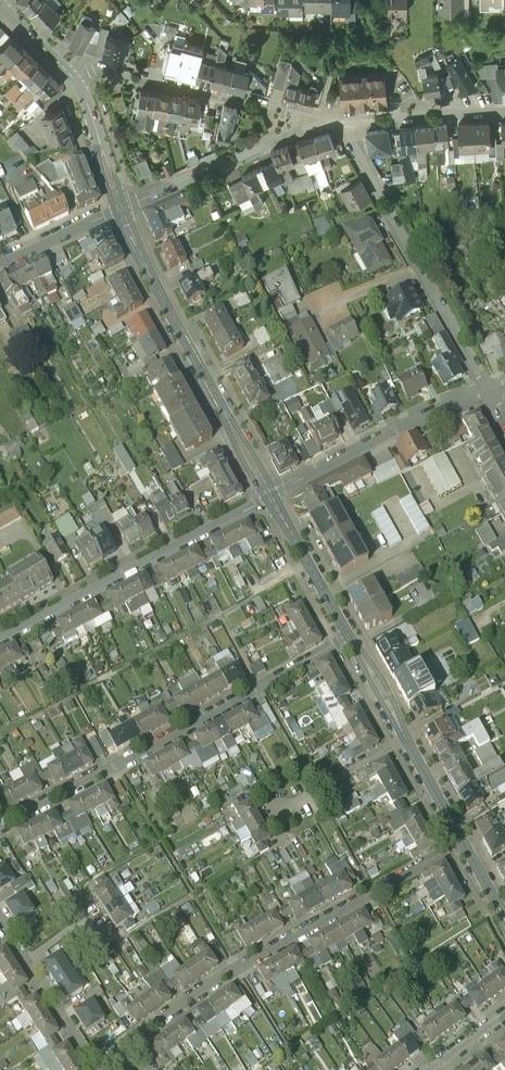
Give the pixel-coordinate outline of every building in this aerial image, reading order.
[(31,13),(44,0),(18,0),(31,13)] [(31,13),(42,25),(46,28),(61,14),(48,0),(44,0),(31,13)] [(247,9),(248,4),(249,0),(238,0),(247,9)] [(264,9),(275,9),(275,0),(264,0),(264,9)] [(275,9),(275,11),(289,11),(289,0),(275,0),(275,9)] [(289,11),(303,11),(303,8),(303,0),(289,0),(289,11)] [(303,8),(321,8),(321,11),(331,11),(331,9),(331,0),(303,0),(303,8)] [(331,9),(346,9),(348,9),(348,0),(331,0),(331,9)] [(355,0),(348,0),(348,9),(346,9),(346,19),(355,19),(355,0)] [(388,11),(407,11),(407,0),(388,0),(388,11)] [(439,9),(461,9),(462,9),(462,0),(439,0),(439,9)] [(92,19),(84,15),(78,26),(86,30),(89,26),(92,19)] [(86,30),(78,26),(75,32),(70,43),(71,43),(70,44),(76,47),(83,49),(88,40),(94,29),(89,26),(86,30)] [(75,32),(69,28),(63,39),(70,43),(75,32)] [(0,47),(10,37),(5,32),(0,38),(0,46),(0,47)] [(0,47),(0,58),(4,54),(7,57),(11,61),(23,49),(11,36),(0,47)] [(131,41),(106,37),(105,43),(102,56),(102,57),(123,61),(124,53),(129,54),(131,41)] [(97,42),(88,40),(83,49),(96,55),(97,42)] [(105,43),(97,41),(97,42),(96,55),(102,56),(105,43)] [(167,65),(166,71),(195,78),(200,60),(203,49),(173,41),(172,47),(169,46),(164,65),(167,65)] [(441,44),(434,47),(438,58),(444,54),(441,44)] [(226,51),(220,45),(216,58),(223,59),(226,51)] [(16,67),(23,75),(36,61),(23,49),(11,61),(0,72),(0,82),(16,67)] [(464,67),(458,57),(455,58),(452,51),(447,53),(448,54),(447,54),(449,57),(446,59),(451,68),(449,69),(451,73),(454,83),(455,83),(458,81),(463,90),(474,84),(465,67),(464,67)] [(464,51),(457,55),(458,57),(464,67),(465,67),(471,63),(464,51)] [(427,53),(415,60),(418,66),(420,76),(422,76),(422,75),(425,74),(424,63),(431,60),(427,53)] [(298,55),(291,62),(299,69),(306,63),(298,55)] [(11,61),(7,57),(4,61),(5,62),(0,66),(0,72),(11,61)] [(222,61),(216,59),(215,64),(210,82),(229,87),(234,68),(221,65),(222,61)] [(305,87),(295,84),(299,70),(299,69),(291,62),(279,59),(276,73),(287,76),(284,89),(282,100),(301,104),(305,87)] [(215,64),(200,60),(195,78),(210,82),(215,64)] [(306,63),(299,69),(299,70),(295,84),(305,87),(308,78),(314,72),(306,63)] [(39,64),(26,77),(34,85),(29,86),(15,100),(19,105),(22,102),(24,100),(50,74),(39,64)] [(267,86),(250,70),(250,73),(234,68),(229,87),(245,91),(246,84),(252,86),(251,90),(265,93),(267,86)] [(425,74),(422,75),(422,76),(425,93),(440,90),(437,72),(425,74)] [(287,76),(276,73),(273,86),(284,89),(287,76)] [(384,73),(339,77),(342,106),(387,102),(384,73)] [(451,73),(444,75),(449,88),(456,85),(455,83),(454,83),(451,73)] [(24,100),(22,102),(26,107),(35,99),(40,93),(41,91),(45,94),(43,96),(47,100),(61,85),(50,74),(24,100)] [(14,83),(5,93),(12,100),(16,96),(15,96),(21,90),(14,83)] [(310,88),(305,87),(301,104),(311,107),(317,87),(316,84),(311,83),(310,88)] [(156,92),(140,90),(139,96),(136,96),(135,104),(138,105),(137,109),(146,111),(143,128),(149,129),(153,112),(156,92)] [(171,95),(156,92),(153,112),(161,113),(157,131),(165,132),(171,95)] [(122,94),(111,97),(114,109),(126,106),(122,94)] [(186,97),(171,95),(165,132),(172,133),(175,115),(182,117),(183,117),(186,97)] [(201,100),(186,97),(183,117),(182,117),(179,134),(187,135),(189,121),(189,118),(197,119),(201,100)] [(35,99),(26,107),(30,110),(25,114),(30,119),(43,108),(35,99)] [(237,108),(224,105),(216,138),(228,141),(237,108)] [(62,106),(50,110),(52,114),(43,117),(54,148),(52,149),(52,150),(75,142),(62,106)] [(486,122),(473,123),(474,148),(489,147),(489,135),(488,124),(486,122)] [(473,123),(458,124),(459,137),(460,149),(461,149),(474,148),(473,123)] [(446,124),(433,126),(435,143),(448,142),(446,124)] [(433,126),(415,127),(416,147),(416,149),(417,158),(417,159),(425,158),(424,149),(422,146),(435,145),(435,143),(433,126)] [(415,127),(394,129),(396,138),(398,148),(412,147),(416,147),(415,127)] [(37,155),(16,130),(6,139),(26,161),(37,155)] [(375,130),(363,133),(368,156),(380,153),(379,146),(375,130)] [(332,133),(314,138),(319,154),(325,152),(334,149),(330,137),(333,136),(332,133)] [(460,149),(459,137),(453,137),(454,157),(461,156),(461,149),(460,149)] [(314,138),(298,144),(303,158),(309,171),(310,175),(317,173),(312,161),(310,160),(309,158),(319,154),(314,138)] [(391,144),(379,146),(380,153),(382,153),(383,159),(399,155),(398,148),(396,138),(390,139),(391,144)] [(448,142),(435,143),(435,145),(436,162),(443,161),(442,146),(448,146),(448,142)] [(504,142),(496,143),(496,154),(495,154),(496,159),(504,158),(504,142)] [(298,144),(271,152),(276,161),(285,181),(294,178),(293,177),(287,163),(303,158),(298,144)] [(327,158),(325,152),(319,154),(328,180),(331,179),(328,170),(332,168),(328,158),(327,158)] [(407,154),(399,156),(404,174),(406,180),(407,182),(414,180),(407,154)] [(81,157),(61,165),(63,170),(68,181),(79,210),(97,203),(99,199),(85,162),(83,163),(81,157)] [(145,158),(134,163),(139,176),(151,171),(145,158)] [(425,158),(417,159),(418,166),(425,165),(425,158)] [(45,165),(42,160),(31,167),(49,189),(68,181),(63,170),(61,171),(61,170),(54,173),(49,163),(45,165)] [(276,161),(263,168),(275,193),(288,187),(276,161)] [(262,167),(242,177),(243,179),(251,197),(239,202),(243,209),(255,204),(256,207),(263,204),(259,195),(258,196),(255,190),(270,183),(263,168),(262,167)] [(309,171),(293,177),(294,178),(285,181),(291,191),(313,183),(310,175),(309,171)] [(456,174),(446,176),(448,187),(457,186),(456,174)] [(251,197),(243,179),(229,186),(238,203),(239,202),(251,197)] [(348,180),(336,187),(340,193),(342,192),(341,192),(351,186),(348,180)] [(393,182),(390,182),(391,190),(404,189),(403,181),(393,182)] [(33,182),(14,191),(19,202),(26,199),(38,193),(33,182)] [(351,186),(341,192),(342,192),(349,205),(351,206),(361,201),(364,202),(368,199),(369,197),(361,182),(359,182),(351,186)] [(208,185),(202,188),(207,198),(213,195),(208,185)] [(187,195),(169,202),(143,215),(148,227),(165,219),(176,214),(192,205),(187,195)] [(59,196),(41,205),(41,206),(33,210),(29,201),(27,201),(26,199),(19,202),(34,232),(68,215),(59,196)] [(12,208),(6,211),(15,229),(21,225),(12,208)] [(5,209),(0,212),(0,233),(3,239),(17,233),(6,211),(5,209)] [(176,214),(165,219),(168,223),(178,218),(176,214)] [(165,219),(148,227),(156,242),(173,234),(168,223),(165,219)] [(369,221),(346,228),(354,241),(374,230),(369,221)] [(107,228),(89,238),(97,254),(115,245),(107,228)] [(354,241),(352,242),(359,255),(364,252),(367,258),(364,259),(372,273),(391,263),(380,243),(382,242),(375,230),(374,230),(354,241)] [(115,245),(97,254),(105,271),(124,261),(115,245)] [(179,246),(162,254),(170,271),(187,262),(179,246)] [(61,250),(48,257),(54,268),(67,262),(61,250)] [(51,277),(41,260),(29,265),(39,282),(44,292),(48,290),(43,281),(51,277)] [(202,262),(191,267),(194,273),(204,268),(202,262)] [(71,264),(62,274),(68,280),(77,270),(71,264)] [(29,265),(10,274),(20,291),(39,282),(29,265)] [(204,268),(194,273),(197,280),(208,275),(204,268)] [(106,279),(102,271),(90,278),(94,285),(106,279)] [(285,271),(272,277),(273,278),(263,283),(268,293),(277,289),(286,308),(291,306),(300,301),(289,280),(290,280),(285,271)] [(197,280),(179,288),(188,306),(205,297),(200,287),(214,280),(211,273),(208,275),(197,280)] [(10,274),(0,279),(0,286),(6,298),(12,295),(15,300),(23,296),(20,291),(10,274)] [(126,275),(108,285),(121,308),(113,312),(117,320),(143,306),(126,275)] [(89,301),(109,290),(104,280),(84,292),(89,301)] [(48,290),(44,292),(48,298),(47,299),(51,305),(56,302),(52,296),(56,294),(52,287),(48,290)] [(411,288),(402,292),(400,291),(397,293),(396,295),(388,299),(391,306),(384,309),(389,320),(397,316),(399,321),(422,309),(411,288)] [(67,302),(74,298),(69,289),(62,293),(67,302)] [(244,291),(234,296),(240,310),(251,304),(244,291)] [(83,318),(75,304),(63,311),(71,325),(83,318)] [(286,308),(278,312),(284,323),(297,318),(291,306),(286,308)] [(222,310),(206,319),(209,323),(205,325),(214,341),(233,330),(222,310)] [(433,315),(422,320),(428,333),(440,327),(433,315)] [(297,318),(284,323),(288,331),(291,330),(291,329),(301,324),(297,318)] [(140,320),(129,326),(136,338),(137,338),(140,343),(155,334),(147,320),(142,323),(140,320)] [(324,347),(310,320),(301,324),(291,329),(291,330),(297,340),(293,342),(298,352),(307,348),(314,363),(309,365),(314,374),(325,368),(322,362),(329,359),(324,347)] [(350,321),(330,331),(333,336),(338,346),(339,346),(358,337),(350,321)] [(98,337),(107,331),(102,322),(92,328),(98,337)] [(124,324),(112,330),(115,336),(127,330),(124,324)] [(36,342),(27,326),(19,331),(29,347),(36,342)] [(440,327),(428,333),(435,341),(445,335),(440,327)] [(264,329),(254,335),(261,347),(271,341),(264,329)] [(244,350),(233,330),(214,341),(222,356),(225,354),(228,359),(244,350)] [(19,331),(9,337),(18,353),(29,347),(19,331)] [(155,334),(140,343),(143,349),(142,349),(148,361),(159,355),(158,352),(163,349),(155,334)] [(445,335),(435,341),(441,351),(451,345),(445,335)] [(500,347),(496,335),(478,344),(483,354),(485,355),(500,347)] [(333,336),(327,339),(330,345),(334,354),(341,350),(339,346),(338,346),(333,336)] [(330,345),(324,347),(329,359),(330,361),(336,358),(334,354),(330,345)] [(445,359),(433,366),(437,373),(440,373),(446,385),(462,376),(456,366),(461,363),(451,345),(441,351),(445,359)] [(280,357),(262,366),(268,376),(285,366),(280,357)] [(170,362),(147,375),(152,384),(158,381),(163,388),(180,379),(170,362)] [(248,362),(237,368),(238,371),(232,374),(241,390),(258,381),(248,362)] [(285,366),(268,376),(273,387),(291,377),(285,366)] [(418,370),(398,380),(408,400),(419,394),(418,392),(426,388),(418,370)] [(141,371),(131,376),(135,382),(145,377),(141,371)] [(163,388),(157,392),(174,423),(196,411),(180,379),(163,388)] [(258,381),(241,390),(250,407),(256,404),(257,407),(269,401),(258,381)] [(388,388),(374,395),(378,403),(374,406),(379,415),(397,406),(388,388)] [(353,394),(348,392),(336,399),(343,411),(342,412),(353,432),(360,428),(360,429),(369,425),(368,424),(369,424),(358,403),(353,394)] [(299,396),(285,401),(291,415),(304,410),(299,396)] [(336,399),(330,402),(337,415),(342,412),(343,411),(336,399)] [(212,439),(196,411),(174,423),(172,424),(180,438),(185,435),(193,450),(212,439)] [(478,413),(471,417),(468,411),(459,417),(472,439),(488,430),(478,413)] [(32,413),(25,417),(34,432),(46,426),(41,418),(37,421),(32,413)] [(332,420),(318,428),(315,421),(307,425),(319,449),(337,440),(335,435),(339,433),(332,420)] [(488,430),(472,439),(475,445),(468,448),(485,478),(504,466),(504,461),(488,430)] [(457,434),(446,440),(451,450),(462,444),(457,434)] [(416,435),(405,440),(406,441),(398,445),(404,456),(408,463),(426,453),(424,447),(425,446),(421,439),(420,439),(419,440),(419,439),(418,439),(416,435)] [(5,458),(26,447),(22,438),(0,448),(5,458)] [(171,444),(160,450),(173,473),(184,467),(171,444)] [(288,448),(281,452),(279,448),(268,454),(280,476),(298,467),(293,459),(289,452),(290,452),(288,448)] [(215,449),(206,454),(209,461),(219,455),(215,449)] [(127,468),(121,471),(124,477),(138,469),(128,453),(120,457),(127,468)] [(444,453),(421,464),(438,496),(460,484),(444,453)] [(209,461),(199,466),(203,473),(207,471),(210,477),(227,468),(220,455),(209,461)] [(404,456),(394,461),(401,474),(411,469),(408,463),(404,456)] [(394,461),(372,472),(378,485),(401,474),(394,461)] [(363,462),(337,475),(341,484),(344,491),(370,477),(363,462)] [(485,478),(484,478),(499,505),(504,502),(504,466),(485,478)] [(210,477),(225,505),(242,496),(227,468),(210,477)] [(337,475),(307,491),(310,497),(320,492),(322,494),(329,490),(341,484),(337,475)] [(172,501),(165,489),(160,492),(167,504),(172,501)] [(354,489),(344,494),(347,500),(357,495),(354,489)] [(310,497),(302,501),(311,519),(334,506),(337,505),(329,490),(322,494),(320,492),(310,497)] [(167,504),(160,492),(151,497),(158,508),(155,510),(165,528),(177,521),(167,504)] [(81,495),(69,502),(76,515),(89,508),(81,495)] [(172,501),(167,504),(177,521),(186,516),(185,515),(189,513),(180,496),(172,501)] [(400,502),(403,507),(414,501),(411,496),(400,502)] [(403,507),(406,513),(417,507),(414,501),(403,507)] [(421,505),(425,514),(434,510),(430,501),(421,505)] [(496,507),(504,523),(504,502),(499,505),(496,507)] [(351,536),(334,506),(311,519),(310,520),(326,550),(351,536)] [(406,513),(409,519),(420,513),(417,507),(406,513)] [(0,516),(0,530),(21,518),(15,508),(0,516)] [(371,515),(374,520),(386,514),(383,508),(371,515)] [(114,523),(106,509),(100,512),(108,527),(114,523)] [(134,515),(131,510),(125,513),(128,518),(134,515)] [(409,519),(413,524),(424,518),(420,513),(409,519)] [(374,520),(378,526),(389,519),(386,514),(374,520)] [(137,520),(134,515),(128,518),(129,519),(141,540),(142,540),(149,536),(149,535),(154,533),(144,516),(137,520)] [(413,524),(416,530),(427,524),(424,518),(413,524)] [(129,519),(115,527),(127,548),(141,540),(129,519)] [(378,526),(381,531),(392,525),(389,519),(378,526)] [(248,522),(238,527),(246,542),(251,552),(263,546),(258,536),(263,533),(258,525),(251,529),(248,522)] [(416,530),(419,535),(430,529),(427,524),(416,530)] [(66,530),(64,526),(57,529),(63,540),(78,531),(75,525),(66,530)] [(381,531),(384,537),(395,531),(392,525),(381,531)] [(238,527),(229,532),(237,547),(246,542),(238,527)] [(115,553),(103,532),(102,530),(89,537),(103,560),(115,553)] [(384,537),(387,543),(398,536),(395,531),(384,537)] [(229,532),(220,537),(228,552),(237,547),(229,532)] [(89,537),(87,534),(82,537),(85,542),(75,548),(87,568),(95,564),(103,560),(89,537)] [(351,536),(326,550),(341,577),(366,563),(351,536)] [(387,543),(390,548),(401,542),(398,536),(387,543)] [(488,545),(492,551),(498,548),(501,553),(504,551),(504,536),(488,545)] [(68,557),(57,537),(44,545),(55,565),(68,557)] [(214,548),(207,552),(211,560),(211,561),(217,571),(220,569),(218,564),(230,558),(227,552),(228,552),(220,537),(210,542),(214,548)] [(197,549),(187,554),(195,569),(204,564),(211,561),(211,560),(207,552),(200,556),(197,549)] [(195,569),(187,554),(178,559),(186,574),(189,580),(198,575),(195,569)] [(186,574),(178,559),(169,564),(177,579),(186,574)] [(54,583),(40,560),(32,564),(29,560),(20,565),(22,568),(14,572),(15,574),(8,578),(10,581),(22,602),(54,583)] [(283,571),(277,560),(271,563),(277,575),(283,571)] [(169,564),(159,569),(162,575),(155,579),(160,587),(167,584),(177,579),(169,564)] [(420,564),(395,578),(402,590),(426,576),(420,564)] [(155,579),(149,583),(145,576),(136,581),(144,596),(153,591),(160,587),(155,579)] [(245,587),(240,576),(235,578),(240,590),(245,587)] [(0,585),(0,614),(22,602),(10,581),(0,586),(0,585)] [(136,581),(127,586),(135,601),(140,611),(149,606),(144,596),(136,581)] [(371,583),(347,596),(357,614),(381,601),(383,600),(378,592),(376,593),(371,583)] [(127,586),(117,591),(125,606),(135,601),(127,586)] [(117,591),(108,596),(111,602),(104,606),(109,614),(116,611),(125,606),(117,591)] [(210,614),(218,609),(210,595),(202,600),(210,614)] [(256,600),(263,614),(269,610),(262,597),(256,600)] [(478,599),(471,603),(477,613),(483,609),(478,599)] [(257,615),(261,613),(256,601),(249,604),(252,610),(255,609),(257,615)] [(291,601),(278,608),(284,618),(288,616),(291,622),(306,614),(301,605),(295,608),(291,601)] [(381,601),(357,614),(367,631),(392,617),(387,608),(385,609),(381,601)] [(94,603),(85,608),(92,623),(102,618),(98,610),(94,603)] [(104,606),(98,610),(102,618),(109,614),(104,606)] [(85,608),(76,613),(83,628),(92,623),(85,608)] [(76,613),(66,618),(74,633),(83,628),(76,613)] [(306,614),(291,622),(287,624),(290,630),(292,634),(292,633),(296,631),(311,623),(306,614)] [(467,646),(482,639),(471,616),(456,623),(467,646)] [(66,618),(57,623),(60,629),(64,638),(65,638),(74,633),(66,618)] [(253,619),(240,625),(243,630),(255,624),(253,619)] [(311,623),(296,631),(292,633),(297,642),(301,640),(301,641),(316,632),(311,623)] [(60,629),(53,633),(57,641),(64,638),(60,629)] [(316,632),(301,641),(301,640),(297,642),(296,643),(293,644),(296,648),(300,655),(316,646),(316,645),(321,642),(316,632)] [(415,638),(398,647),(401,653),(405,651),(418,644),(415,638)] [(394,639),(376,648),(384,662),(401,653),(398,647),(394,639)] [(18,652),(14,645),(5,650),(13,666),(29,656),(25,648),(18,652)] [(5,650),(0,653),(0,664),(4,670),(13,666),(5,650)] [(401,653),(384,662),(393,678),(414,667),(405,651),(401,653)] [(241,662),(237,654),(232,657),(236,665),(241,662)] [(245,680),(231,656),(215,664),(217,668),(220,674),(228,689),(228,690),(245,680)] [(324,660),(323,659),(307,668),(309,672),(306,674),(311,682),(316,678),(320,675),(335,666),(330,657),(324,660)] [(260,664),(254,668),(258,675),(264,672),(260,664)] [(409,707),(433,694),(435,693),(419,664),(414,667),(393,678),(409,707)] [(335,666),(320,675),(316,678),(318,682),(320,681),(322,685),(325,684),(340,675),(335,666)] [(228,689),(220,674),(217,668),(207,673),(210,679),(219,694),(228,689)] [(485,669),(477,673),(481,679),(488,675),(485,669)] [(202,684),(196,675),(187,680),(201,704),(210,699),(202,684)] [(340,675),(325,684),(319,687),(324,696),(330,693),(331,692),(345,684),(340,675)] [(485,677),(475,683),(481,694),(492,688),(485,677)] [(219,694),(210,679),(202,684),(210,699),(219,694)] [(201,704),(187,680),(178,685),(183,695),(192,709),(201,704)] [(331,692),(330,693),(335,702),(330,705),(334,712),(339,709),(340,709),(348,704),(344,697),(350,694),(345,684),(331,692)] [(433,694),(409,707),(417,722),(441,709),(433,694)] [(183,695),(174,700),(167,704),(172,712),(179,708),(182,715),(192,709),(183,695)] [(15,708),(9,699),(4,702),(10,711),(15,708)] [(167,704),(161,707),(160,707),(151,713),(159,727),(169,722),(165,716),(172,712),(167,704)] [(351,711),(348,704),(340,709),(343,715),(348,724),(348,725),(363,717),(358,707),(351,711)] [(260,708),(253,712),(250,706),(240,711),(248,726),(253,736),(271,726),(265,716),(260,708)] [(248,726),(240,711),(231,716),(239,731),(248,726)] [(159,727),(151,713),(142,718),(150,732),(159,727)] [(231,716),(222,721),(230,736),(239,731),(231,716)] [(133,723),(129,725),(125,717),(118,721),(125,734),(123,736),(125,739),(129,737),(132,743),(141,737),(133,723)] [(363,717),(348,725),(348,724),(342,728),(347,737),(353,733),(353,734),(368,726),(363,717)] [(142,718),(133,723),(141,737),(150,732),(142,718)] [(230,736),(222,721),(213,726),(221,741),(222,741),(223,744),(225,743),(223,740),(230,736)] [(446,722),(424,734),(432,748),(454,736),(446,722)] [(489,744),(478,723),(460,733),(465,741),(473,737),(480,749),(489,744)] [(221,741),(213,726),(204,731),(212,746),(214,751),(224,746),(223,744),(222,741),(221,741)] [(310,726),(300,731),(303,736),(312,731),(310,726)] [(368,726),(353,734),(358,743),(373,735),(368,726)] [(204,731),(194,736),(198,743),(191,747),(196,755),(203,751),(212,746),(204,731)] [(454,736),(432,748),(444,769),(462,759),(454,746),(458,743),(459,745),(465,741),(460,733),(454,736)] [(373,735),(358,743),(360,747),(353,751),(357,757),(373,748),(373,747),(378,744),(373,735)] [(119,745),(114,736),(110,739),(115,747),(119,745)] [(103,753),(94,737),(89,740),(98,756),(103,753)] [(91,758),(81,738),(74,742),(79,752),(75,754),(83,769),(93,764),(90,758),(91,758)] [(191,747),(185,750),(181,744),(171,749),(180,764),(188,759),(192,765),(199,761),(196,755),(191,747)] [(74,774),(66,759),(61,749),(52,754),(57,764),(65,779),(74,774)] [(171,749),(162,754),(171,769),(180,764),(171,749)] [(498,775),(486,755),(483,749),(470,757),(474,763),(478,760),(486,773),(477,778),(476,780),(474,781),(477,786),(486,781),(498,775)] [(300,763),(295,753),(289,756),(294,766),(300,763)] [(66,759),(74,774),(83,769),(75,754),(66,759)] [(171,769),(162,754),(153,759),(162,774),(161,774),(167,784),(168,787),(177,782),(170,769),(171,769)] [(153,759),(144,765),(147,770),(143,773),(145,776),(148,775),(155,788),(162,784),(158,776),(161,774),(162,774),(153,759)] [(380,762),(364,771),(368,777),(375,773),(377,777),(392,769),(387,759),(381,763),(380,762)] [(474,781),(462,759),(444,769),(459,797),(475,788),(477,786),(474,781)] [(57,764),(48,769),(41,772),(45,781),(52,777),(55,784),(65,779),(57,764)] [(392,769),(377,777),(382,786),(397,778),(392,769)] [(32,796),(24,781),(25,780),(20,771),(10,776),(12,780),(15,786),(23,801),(32,796)] [(41,772),(34,776),(25,780),(24,781),(32,796),(42,791),(38,784),(45,781),(41,772)] [(234,787),(228,777),(223,780),(229,790),(234,787)] [(382,786),(373,791),(378,800),(387,795),(402,787),(397,778),(382,786)] [(223,780),(222,779),(217,782),(223,793),(229,790),(223,780)] [(15,786),(12,780),(3,785),(6,790),(14,805),(23,801),(15,786)] [(477,786),(475,788),(478,792),(489,786),(486,781),(477,786)] [(125,793),(119,783),(114,786),(120,796),(125,793)] [(110,791),(109,791),(106,785),(96,790),(104,806),(108,804),(112,811),(119,808),(110,791)] [(402,787),(387,795),(392,805),(393,804),(396,811),(405,807),(401,800),(407,796),(402,787)] [(6,790),(2,792),(0,788),(0,805),(1,805),(4,810),(14,805),(6,790)] [(475,788),(459,797),(468,812),(484,803),(478,792),(475,788)] [(96,790),(87,795),(95,810),(104,806),(96,790)] [(95,810),(87,795),(78,800),(86,815),(95,810)] [(351,796),(339,802),(342,808),(354,802),(351,796)] [(240,798),(232,803),(236,810),(235,810),(240,819),(241,820),(255,812),(250,802),(244,805),(240,798)] [(78,800),(68,805),(72,812),(65,815),(69,823),(69,824),(74,833),(91,825),(86,815),(78,800)] [(354,802),(342,808),(346,815),(360,807),(356,801),(354,802)] [(396,811),(390,815),(394,821),(390,823),(395,833),(405,827),(420,819),(415,810),(408,813),(405,807),(396,811)] [(373,808),(366,813),(371,821),(378,816),(373,808)] [(65,815),(58,819),(55,812),(45,817),(53,832),(54,832),(59,841),(74,833),(69,824),(69,823),(65,815)] [(255,812),(241,820),(240,819),(229,826),(231,829),(233,828),(236,834),(246,829),(260,821),(255,812)] [(491,815),(475,825),(483,841),(500,830),(491,815)] [(53,832),(45,817),(36,822),(44,837),(53,832)] [(420,819),(405,827),(410,836),(425,828),(420,819)] [(260,821),(246,829),(251,838),(265,830),(260,821)] [(44,837),(36,822),(27,827),(35,842),(44,837)] [(27,827),(17,832),(20,838),(16,840),(18,844),(21,842),(28,855),(34,852),(31,844),(35,842),(27,827)] [(483,841),(492,856),(504,848),(504,838),(504,837),(504,827),(500,830),(483,841)] [(425,828),(410,836),(415,845),(430,837),(425,828)] [(265,830),(251,838),(256,847),(260,854),(268,849),(265,843),(271,839),(265,830)] [(377,830),(368,834),(372,840),(380,836),(377,830)] [(202,839),(204,845),(217,840),(215,834),(202,839)] [(150,835),(143,839),(146,845),(154,841),(150,835)] [(430,837),(415,845),(417,849),(409,853),(413,860),(430,851),(429,850),(435,847),(430,837)] [(310,856),(304,845),(298,848),(296,843),(282,850),(288,863),(296,859),(298,862),(310,856)] [(437,864),(421,873),(424,880),(420,882),(423,886),(423,887),(423,886),(434,880),(449,871),(444,862),(438,865),(437,864)] [(4,866),(0,868),(0,892),(10,885),(14,883),(4,866)] [(350,870),(343,874),(348,883),(355,879),(350,870)] [(449,871),(434,880),(439,889),(454,880),(449,871)] [(195,874),(188,878),(192,885),(199,881),(195,874)] [(343,874),(334,880),(342,894),(351,889),(348,883),(343,874)] [(10,885),(15,892),(31,882),(26,875),(14,883),(10,885)] [(108,883),(104,877),(95,882),(100,889),(94,892),(100,902),(114,892),(108,883)] [(325,885),(323,886),(322,883),(324,882),(322,879),(318,882),(315,877),(310,880),(315,890),(324,904),(333,899),(325,885)] [(334,880),(325,885),(333,899),(342,894),(334,880)] [(454,880),(439,889),(430,894),(435,903),(444,898),(459,890),(454,880)] [(61,884),(68,896),(74,893),(66,881),(61,884)] [(15,892),(19,898),(23,895),(35,887),(32,882),(31,882),(15,892)] [(57,891),(52,882),(47,885),(52,894),(57,891)] [(315,890),(306,895),(315,909),(324,904),(315,890)] [(459,890),(444,898),(449,907),(445,909),(449,917),(462,909),(458,903),(464,899),(459,890)] [(114,892),(100,902),(105,910),(120,901),(114,892)] [(34,912),(23,895),(19,898),(6,906),(17,923),(34,912)] [(315,909),(306,895),(298,900),(306,915),(315,909)] [(298,900),(288,905),(281,909),(286,917),(293,914),(296,920),(306,915),(298,900)] [(120,901),(105,910),(111,919),(125,910),(120,901)] [(281,909),(275,913),(279,921),(286,917),(281,909)] [(125,910),(111,919),(117,928),(123,924),(127,931),(135,926),(131,919),(125,910)] [(367,917),(364,911),(354,916),(362,931),(372,926),(379,922),(374,914),(367,917)] [(275,912),(265,918),(273,933),(283,927),(279,921),(275,913),(275,912)] [(463,912),(451,919),(454,924),(466,918),(463,912)] [(362,931),(354,916),(345,921),(353,936),(359,946),(368,941),(362,931)] [(273,933),(265,918),(256,923),(264,938),(273,933)] [(353,936),(345,921),(336,926),(344,941),(353,936)] [(255,943),(247,928),(243,930),(239,923),(233,926),(242,943),(243,942),(246,948),(255,943)] [(264,938),(256,923),(247,928),(255,943),(264,938)] [(336,926),(327,931),(335,946),(344,941),(336,926)] [(162,940),(156,931),(151,934),(158,943),(162,940)] [(335,946),(327,931),(318,937),(326,951),(335,946)] [(326,951),(318,937),(308,942),(312,948),(305,952),(310,960),(316,956),(322,966),(331,961),(326,951)] [(215,960),(204,944),(198,949),(203,956),(199,958),(209,972),(218,966),(214,960),(215,960)] [(11,957),(5,948),(0,951),(0,964),(11,957)] [(299,956),(295,949),(286,955),(294,969),(303,964),(310,960),(305,952),(299,956)] [(71,971),(60,955),(44,965),(54,981),(71,971)] [(199,958),(197,955),(190,960),(191,961),(189,962),(191,964),(201,978),(209,972),(199,958)] [(294,969),(286,955),(277,960),(285,974),(294,969)] [(0,964),(0,972),(2,975),(16,966),(11,957),(0,964)] [(277,960),(276,959),(257,970),(261,975),(260,976),(269,993),(271,993),(270,992),(275,989),(277,992),(290,984),(277,960)] [(498,963),(492,967),(496,974),(493,977),(503,991),(504,989),(504,973),(498,963)] [(119,972),(113,964),(108,967),(114,976),(119,972)] [(201,978),(191,964),(182,970),(192,984),(201,978)] [(16,966),(2,975),(7,983),(22,974),(16,966)] [(182,970),(175,976),(169,969),(162,974),(167,981),(173,989),(179,984),(184,990),(192,984),(182,970)] [(71,971),(54,981),(66,999),(82,988),(71,971)] [(0,988),(0,992),(8,1005),(18,999),(26,994),(22,987),(28,983),(22,974),(7,983),(0,988)] [(503,991),(493,977),(487,981),(485,983),(495,997),(503,991)] [(167,981),(161,986),(152,992),(162,1006),(171,999),(167,994),(173,989),(167,981)] [(495,997),(485,983),(484,983),(476,989),(486,1003),(495,997)] [(266,994),(260,985),(255,987),(260,997),(266,994)] [(247,1007),(236,991),(236,992),(232,986),(223,993),(233,1007),(236,1004),(241,1011),(247,1007)] [(99,987),(84,997),(88,1004),(104,995),(99,987)] [(152,992),(148,987),(140,993),(144,998),(154,1012),(162,1006),(152,992)] [(329,992),(335,1004),(343,999),(337,988),(329,992)] [(476,989),(467,995),(468,996),(461,1000),(467,1008),(473,1003),(478,1009),(486,1003),(476,989)] [(223,993),(214,999),(224,1013),(232,1007),(233,1007),(223,993)] [(36,996),(30,1000),(26,994),(18,999),(22,1005),(21,1005),(27,1015),(42,1005),(36,996)] [(154,1012),(144,998),(136,1004),(146,1018),(154,1012)] [(224,1013),(214,999),(206,1005),(216,1019),(224,1013)] [(146,1018),(136,1004),(132,1007),(127,1000),(121,1004),(129,1016),(127,1018),(129,1022),(133,1019),(137,1024),(146,1018)] [(461,1000),(455,1005),(455,1004),(446,1011),(456,1025),(465,1018),(461,1012),(467,1008),(461,1000)] [(93,1002),(75,1013),(86,1032),(105,1020),(93,1002)] [(241,1011),(236,1004),(233,1007),(232,1007),(237,1014),(241,1011)] [(42,1005),(27,1015),(33,1023),(47,1014),(42,1005)] [(216,1019),(206,1005),(197,1011),(201,1017),(195,1022),(201,1029),(201,1030),(205,1035),(209,1032),(219,1025),(215,1020),(216,1019)] [(446,1011),(421,1029),(426,1037),(431,1043),(456,1025),(446,1011)] [(47,1014),(33,1023),(38,1032),(53,1023),(47,1014)] [(195,1022),(189,1026),(185,1020),(176,1027),(186,1040),(195,1034),(201,1030),(201,1029),(195,1022)] [(53,1023),(38,1032),(44,1041),(45,1041),(49,1047),(57,1042),(52,1036),(59,1032),(53,1023)] [(186,1040),(176,1027),(168,1033),(178,1047),(186,1040)] [(426,1037),(421,1029),(415,1034),(420,1042),(426,1037)] [(178,1047),(168,1033),(159,1039),(169,1053),(178,1047)] [(415,1034),(408,1039),(408,1038),(399,1045),(409,1058),(418,1052),(414,1046),(420,1042),(415,1034)] [(316,1038),(309,1042),(313,1047),(319,1043),(316,1038)] [(159,1039),(151,1045),(154,1051),(151,1053),(153,1057),(156,1055),(164,1067),(171,1062),(166,1055),(169,1053),(159,1039)] [(497,1046),(501,1052),(495,1057),(500,1064),(500,1065),(504,1069),(504,1040),(497,1046)] [(57,1042),(49,1047),(53,1054),(52,1054),(58,1063),(73,1054),(67,1045),(61,1049),(57,1042)] [(379,1052),(374,1045),(371,1047),(373,1049),(370,1052),(373,1057),(379,1052)] [(399,1045),(391,1051),(401,1065),(409,1058),(399,1045)] [(261,1061),(259,1057),(263,1055),(259,1048),(247,1055),(254,1066),(261,1061)] [(383,1057),(392,1069),(393,1069),(401,1065),(391,1051),(383,1057)] [(367,1062),(365,1063),(368,1068),(374,1063),(383,1057),(379,1052),(367,1062)] [(58,1063),(63,1069),(67,1069),(78,1063),(73,1054),(58,1063)] [(489,1061),(484,1055),(476,1062),(482,1069),(493,1069),(494,1069),(500,1065),(500,1064),(495,1057),(489,1061)] [(374,1063),(368,1068),(369,1069),(392,1069),(383,1057),(374,1063)] [(476,1062),(470,1066),(470,1065),(467,1067),(469,1069),(482,1069),(476,1062)]
